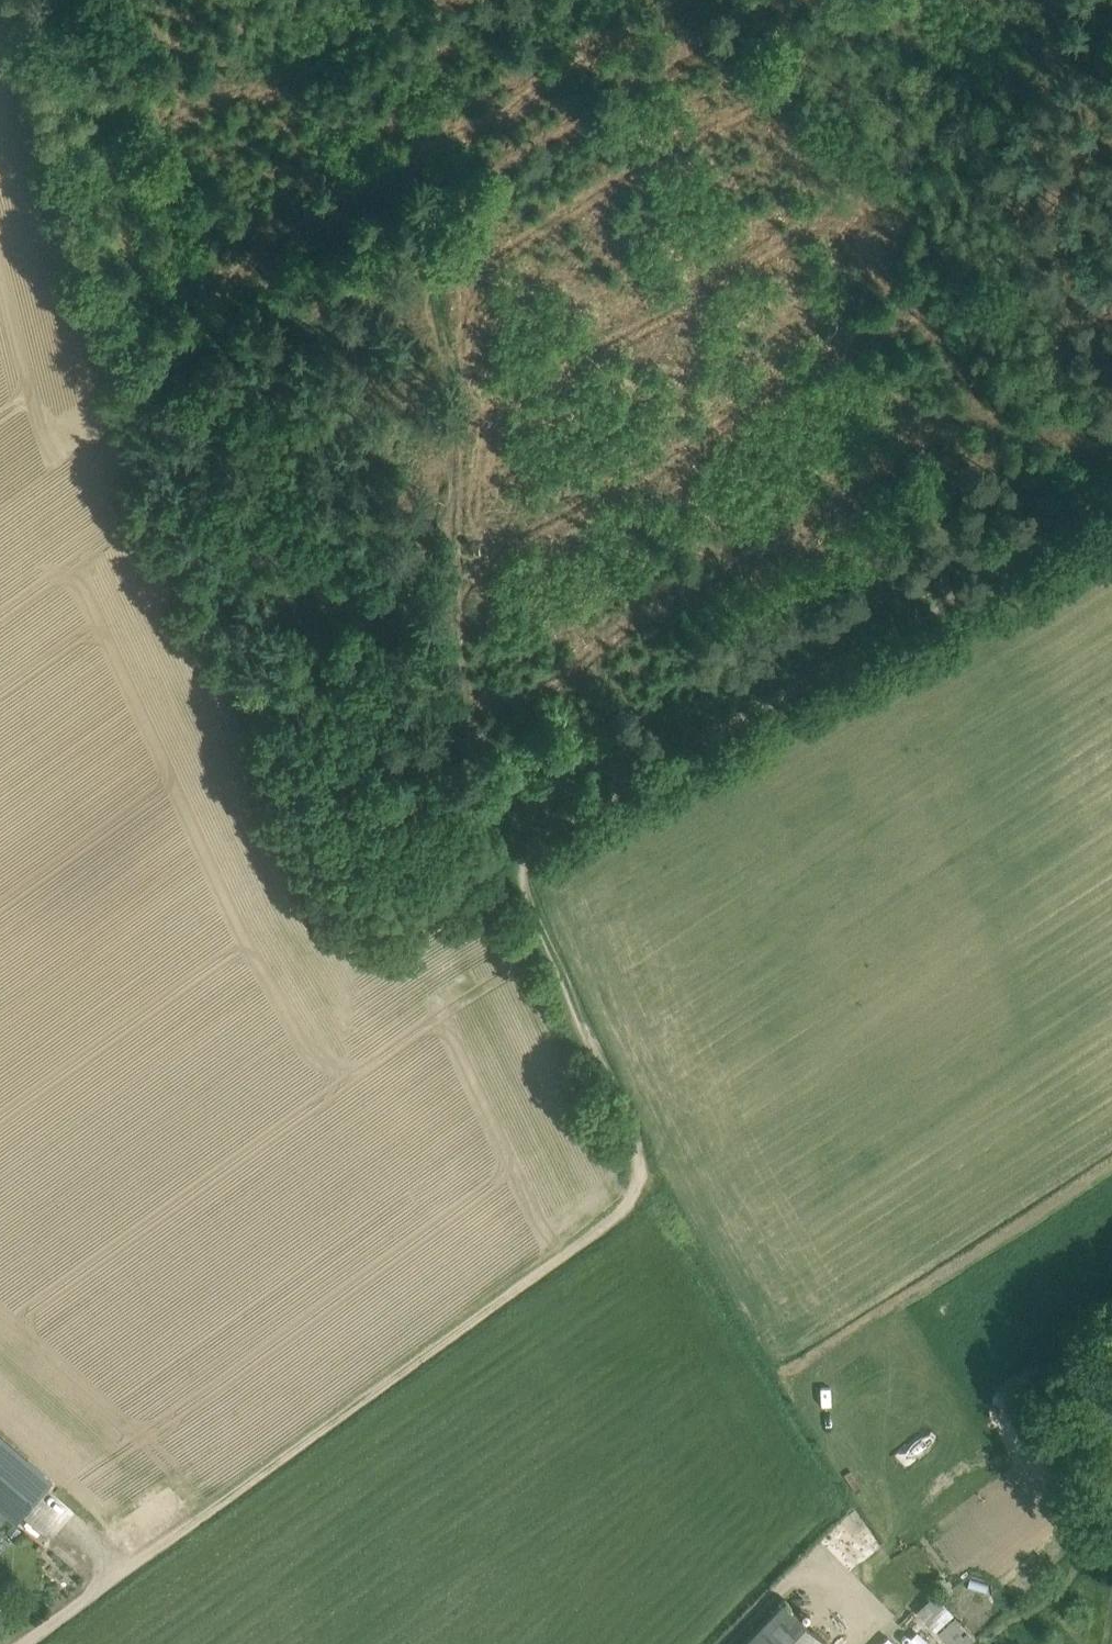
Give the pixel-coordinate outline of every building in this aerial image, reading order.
[(0,1440),(0,1506),(8,1513),(18,1521),(52,1481),(2,1438),(0,1440)] [(919,1613),(949,1643),(968,1643),(975,1637),(935,1597),(919,1613)] [(744,1643),(824,1643),(827,1641),(785,1601),(744,1643)]
